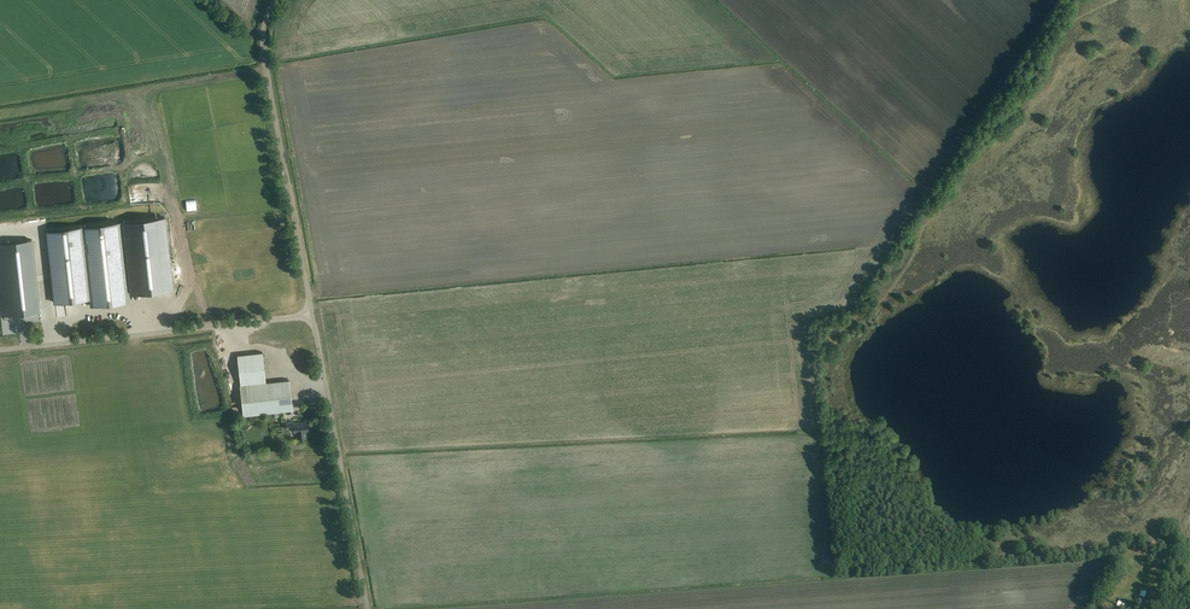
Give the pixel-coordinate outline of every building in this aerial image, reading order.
[(144,220),(123,222),(123,228),(130,294),(152,291),(173,289),(165,217),(144,220)] [(119,222),(47,230),(55,302),(91,298),(91,305),(128,301),(120,228),(119,222)] [(0,243),(0,281),(1,293),(0,293),(0,303),(1,315),(40,311),(32,239),(0,243)] [(266,382),(262,352),(237,355),(244,415),(292,410),(289,380),(266,382)] [(308,431),(307,422),(293,423),(293,422),(286,422),(286,428),(293,427),(294,432),(297,432),(297,438),(306,437),(306,431),(308,431)]
